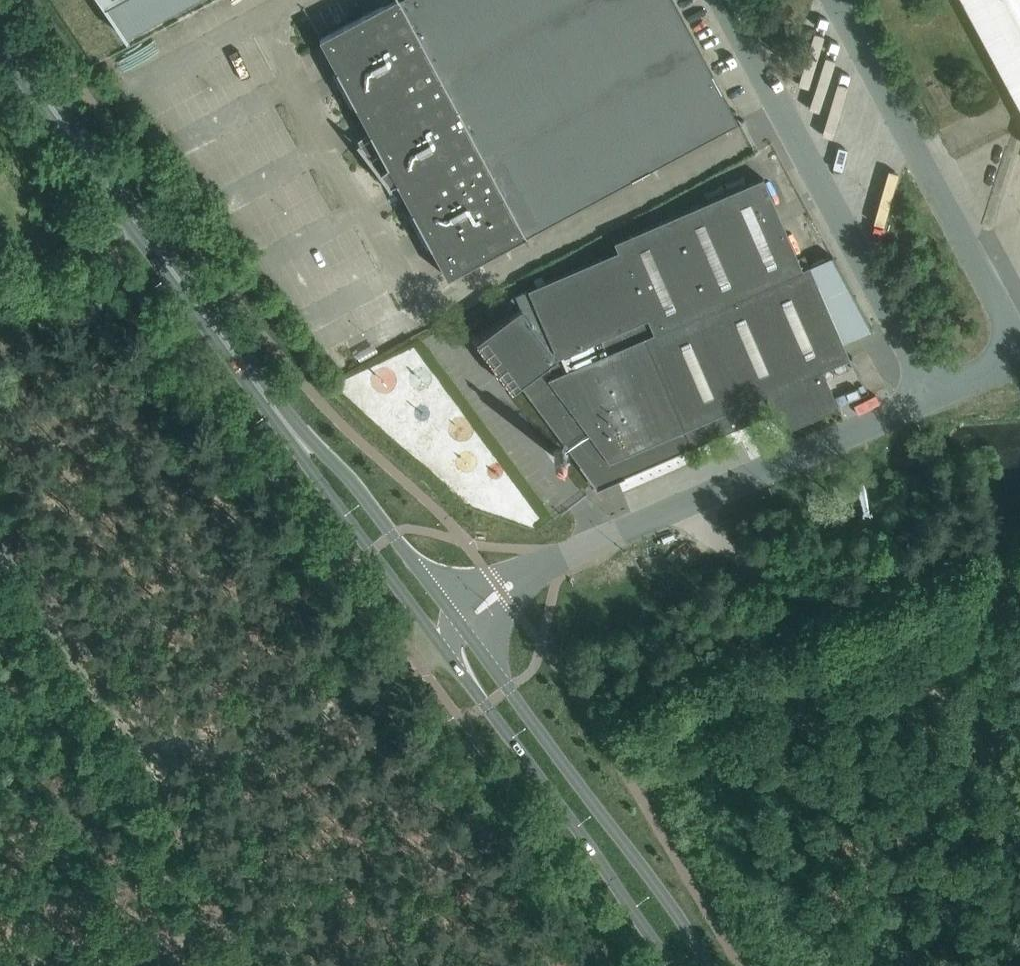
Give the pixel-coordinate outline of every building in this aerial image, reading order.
[(673,0),(377,0),(381,6),(508,244),(737,120),(673,0)] [(1019,106),(1019,0),(963,0),(1019,106)] [(508,244),(381,6),(320,38),(337,69),(336,70),(355,105),(356,105),(371,132),(370,132),(379,150),(370,156),(370,155),(368,156),(370,160),(371,159),(379,170),(378,171),(387,182),(390,188),(392,187),(391,185),(397,182),(398,184),(398,183),(413,210),(412,211),(431,246),(432,246),(448,276),(508,244)] [(653,332),(809,265),(805,254),(798,257),(763,177),(614,241),(618,250),(653,332)] [(653,332),(618,250),(515,295),(521,306),(557,355),(603,334),(610,351),(643,336),(653,332)] [(823,369),(850,357),(810,265),(809,265),(653,332),(643,336),(691,447),(775,411),(783,430),(839,406),(823,369)] [(557,355),(521,306),(476,340),(512,389),(520,383),(557,355)] [(691,447),(643,336),(610,351),(603,334),(557,355),(520,383),(597,486),(598,487),(691,447)] [(565,452),(565,451),(565,450),(564,449),(563,448),(562,447),(561,447),(560,447),(559,447),(558,447),(557,448),(556,448),(555,449),(554,449),(554,450),(554,451),(553,452),(553,453),(553,454),(554,455),(554,456),(555,457),(555,458),(556,458),(557,459),(558,459),(559,459),(560,459),(561,459),(562,459),(563,458),(563,457),(564,457),(565,456),(565,455),(565,454),(565,453),(565,452)] [(852,498),(844,480),(833,484),(841,503),(852,498)]
